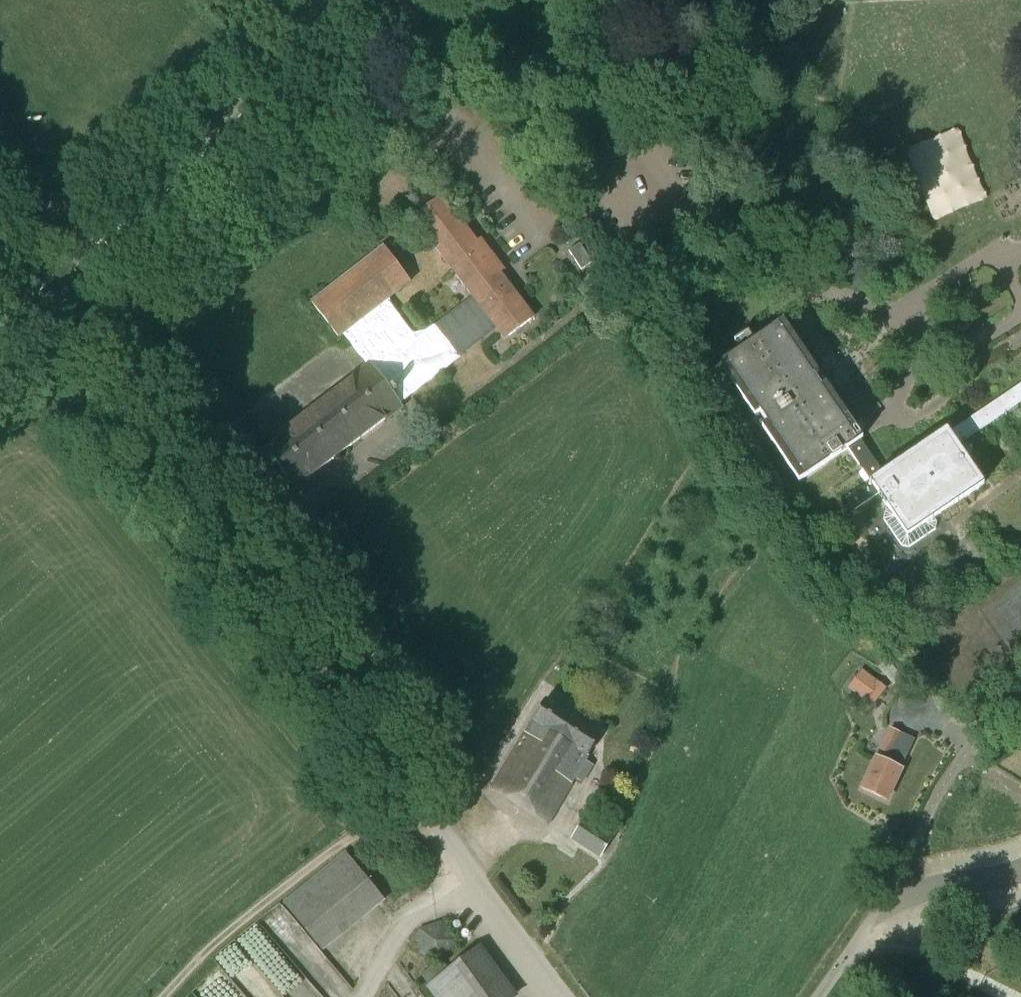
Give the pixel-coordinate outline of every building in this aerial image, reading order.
[(455,275),(458,279),(492,253),(481,238),(477,241),(442,195),(412,218),(455,275)] [(581,270),(593,262),(580,244),(568,251),(581,270)] [(480,307),(473,298),(418,341),(386,300),(410,281),(384,247),(312,303),(338,338),(344,333),(369,365),(264,446),(296,487),(401,406),(392,394),(405,384),(412,394),(440,372),(439,370),(495,327),(480,307)] [(492,253),(458,279),(473,298),(480,307),(510,284),(501,272),(505,269),(492,253)] [(561,263),(553,269),(560,278),(568,272),(561,263)] [(510,284),(480,307),(495,327),(505,339),(535,316),(510,284)] [(889,509),(884,512),(883,519),(901,546),(908,547),(935,529),(937,522),(934,518),(984,484),(958,446),(1020,404),(1020,383),(948,432),(946,429),(883,472),(860,439),(862,438),(826,385),(831,382),(831,380),(824,369),(821,369),(817,371),(783,320),(753,340),(748,332),(734,341),(739,350),(719,364),(753,415),(757,412),(764,423),(760,425),(798,481),(847,448),(869,481),(844,498),(852,510),(877,493),(889,509)] [(886,688),(876,680),(861,698),(872,707),(886,688)] [(575,779),(586,761),(602,734),(547,701),(492,788),(549,822),(575,779)] [(862,789),(886,800),(914,739),(890,728),(862,789)] [(586,818),(572,840),(600,858),(614,836),(586,818)] [(419,954),(442,962),(458,942),(442,922),(419,929),(419,954)] [(304,924),(285,936),(310,975),(328,964),(304,924)] [(328,989),(333,996),(351,996),(341,981),(328,989)]
